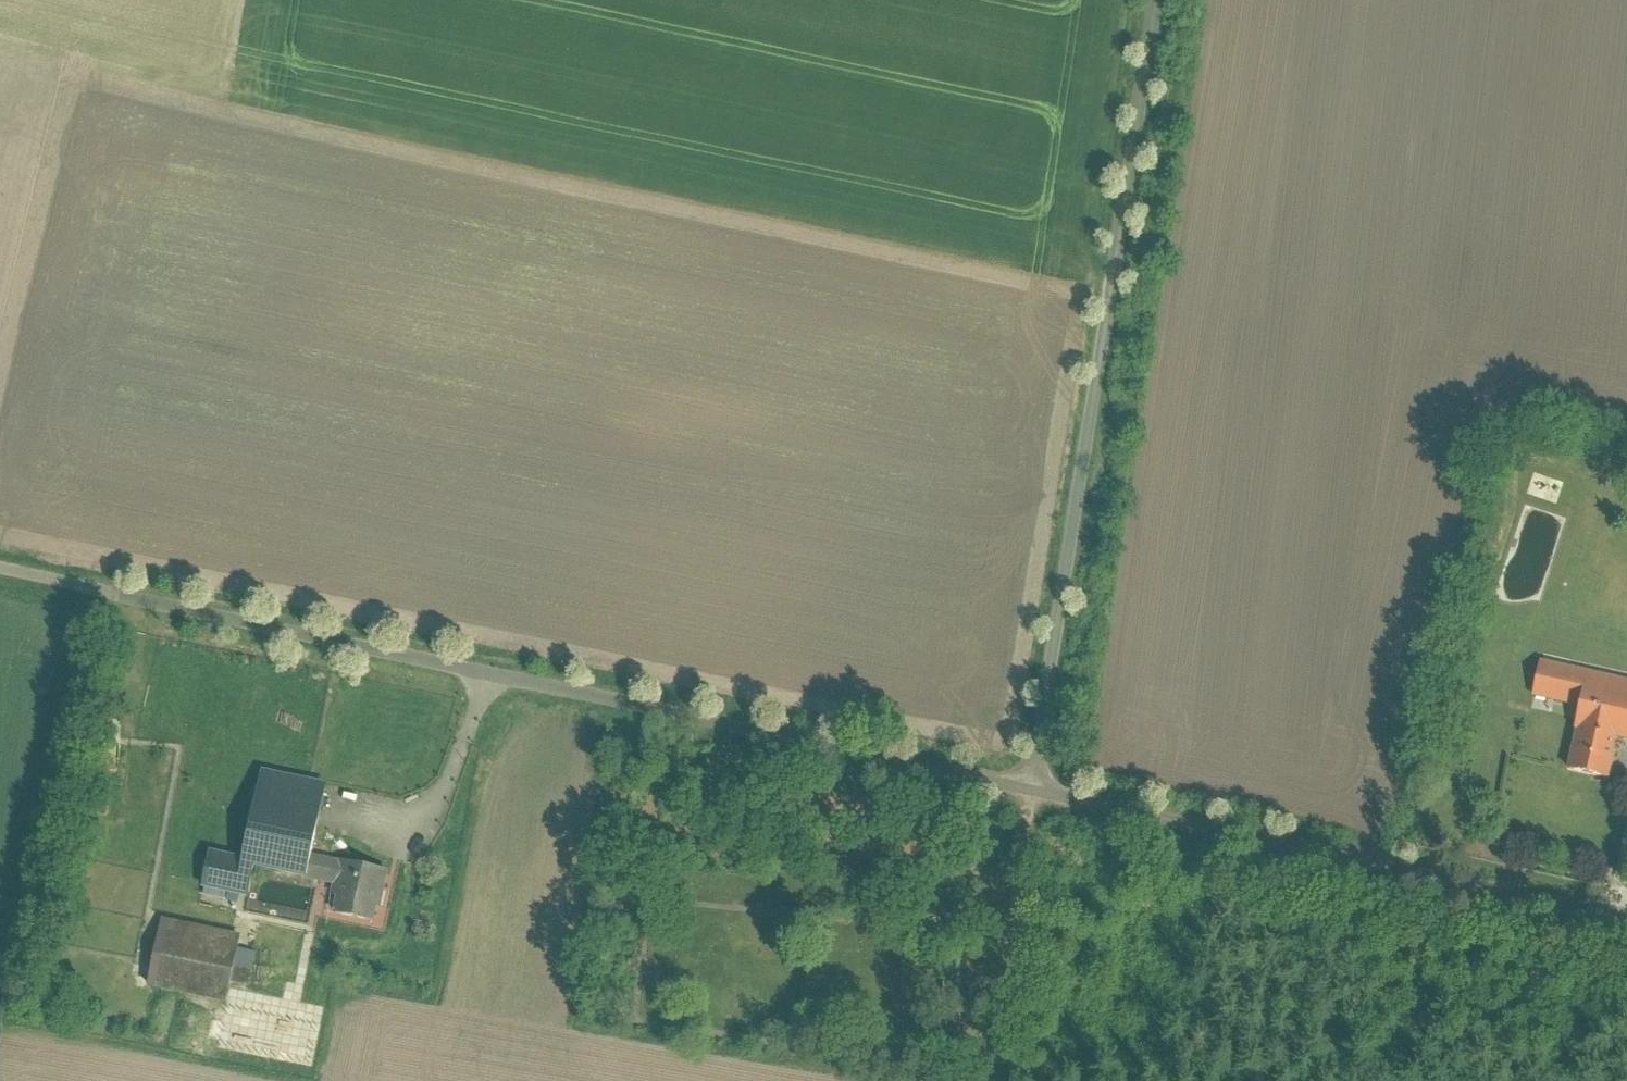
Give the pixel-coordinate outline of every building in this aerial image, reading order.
[(1564,770),(1608,780),(1618,739),(1626,741),(1626,681),(1538,661),(1530,697),(1573,706),(1568,728),(1574,729),(1564,770)] [(312,904),(355,912),(365,860),(293,845),(308,771),(238,757),(221,842),(187,835),(178,880),(230,891),(236,861),(318,877),(312,904)] [(141,905),(124,978),(208,997),(224,924),(141,905)]
